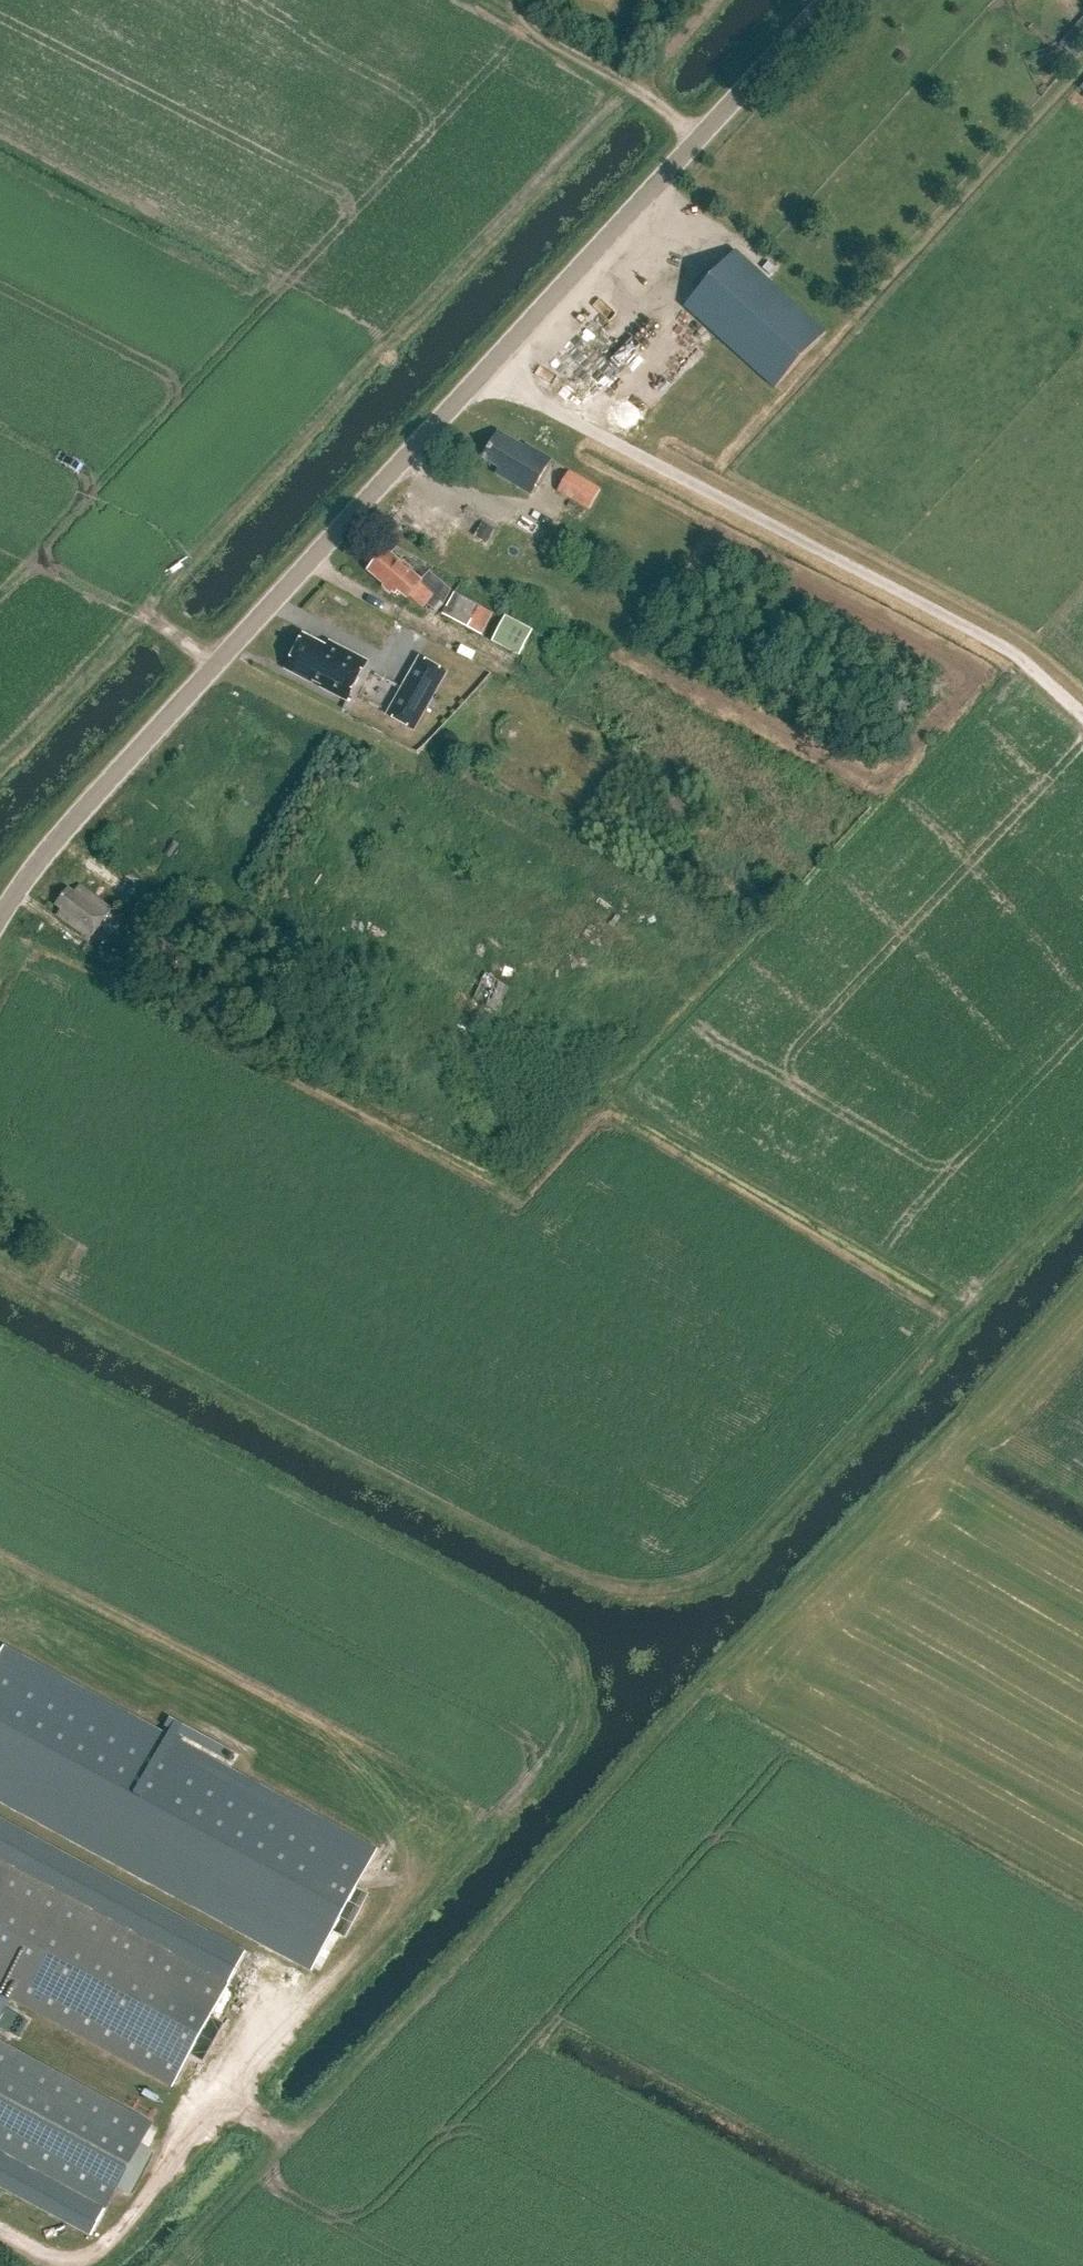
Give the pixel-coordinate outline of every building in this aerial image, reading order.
[(775,390),(826,334),(736,252),(685,308),(775,390)] [(531,496),(551,461),(526,446),(525,448),(498,433),(483,459),(500,469),(496,475),(531,496)] [(607,507),(612,498),(569,472),(558,492),(589,511),(595,500),(607,507)] [(444,605),(451,592),(430,574),(422,582),(386,551),(368,571),(396,595),(399,592),(408,600),(410,597),(424,609),(427,605),(434,610),(440,602),(444,605)] [(650,591),(658,578),(643,570),(636,583),(650,591)] [(468,629),(479,607),(454,594),(443,615),(468,629)] [(493,614),(479,607),(468,629),(482,636),(493,614)] [(533,636),(507,621),(493,646),(519,660),(533,636)] [(367,662),(329,643),(326,648),(303,636),(286,670),(312,683),(313,681),(322,686),(321,688),(347,701),(367,662)] [(387,716),(414,731),(446,674),(420,659),(387,716)] [(173,861),(183,848),(175,842),(165,856),(173,861)] [(90,941),(112,910),(80,886),(75,893),(69,889),(56,906),(62,910),(58,916),(90,941)] [(127,972),(134,961),(121,952),(114,964),(127,972)] [(465,968),(484,980),(473,997),(493,1010),(508,987),(470,962),(465,968)] [(0,1863),(0,1991),(174,2085),(227,1985),(0,1863)] [(20,2038),(29,2022),(0,2006),(0,2028),(20,2038)] [(0,2041),(0,2151),(107,2209),(153,2124),(0,2041)]
